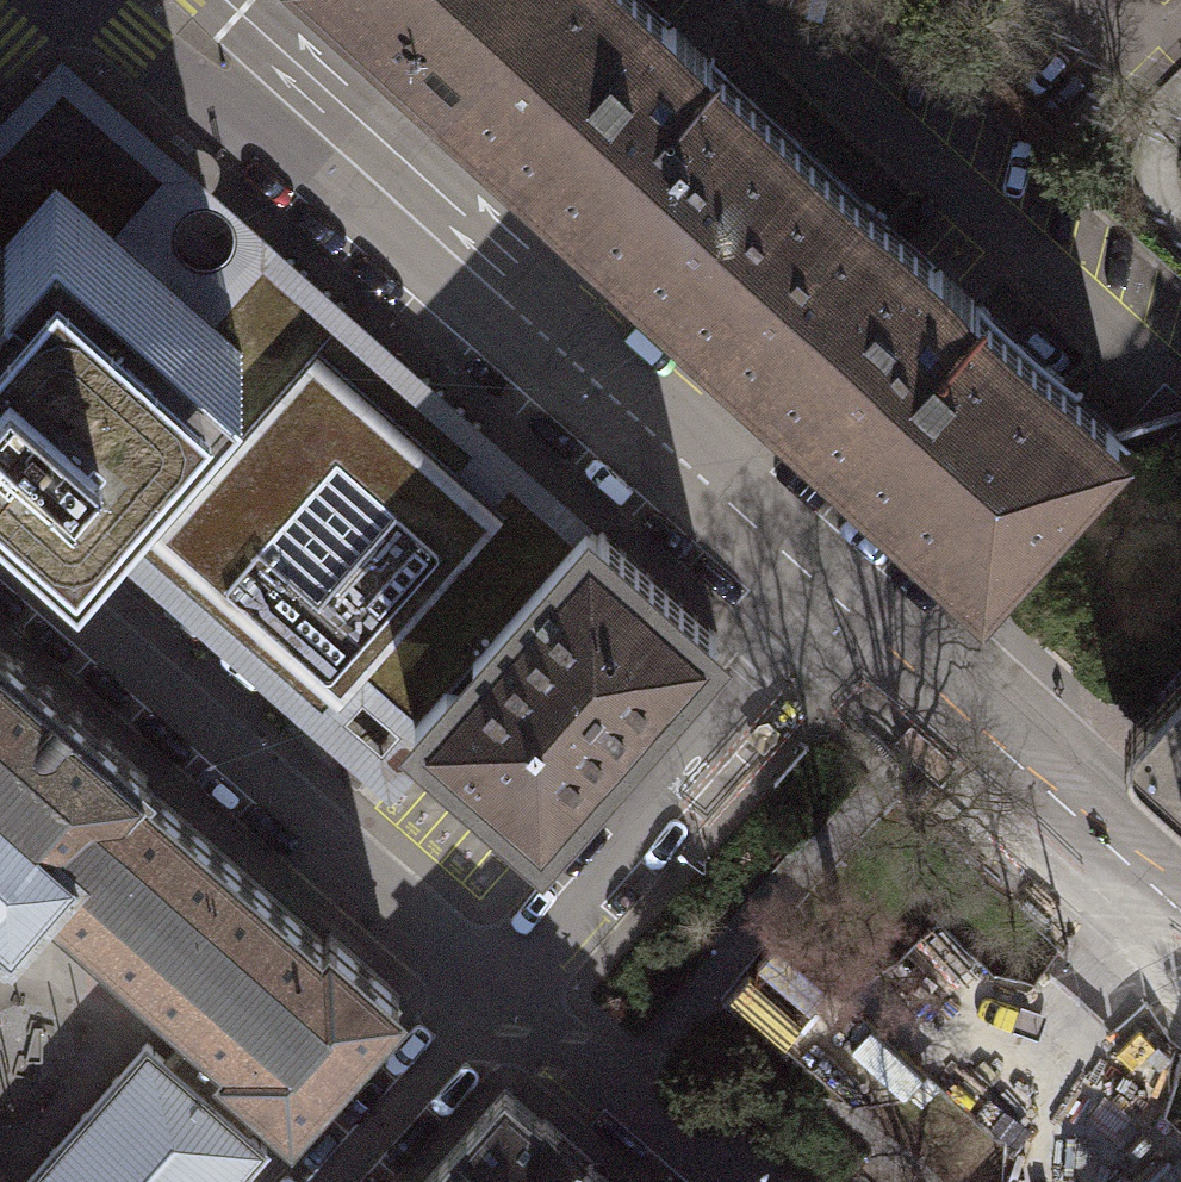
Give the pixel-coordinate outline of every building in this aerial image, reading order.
[(367,23),(438,89),(520,0),(341,0),(367,23)] [(438,89),(541,183),(824,440),(982,583),(1117,433),(641,0),(520,0),(438,89)] [(62,79),(171,175),(117,237),(165,279),(207,316),(262,255),(483,449),(466,469),(490,490),(508,471),(563,519),(562,522),(577,536),(586,527),(588,528),(593,523),(60,54),(0,117),(0,143),(62,79)] [(81,529),(95,514),(244,346),(207,316),(165,279),(117,237),(171,175),(62,79),(0,143),(0,464),(77,532),(81,529)] [(262,255),(207,316),(244,346),(95,514),(81,529),(104,548),(117,534),(322,715),(361,670),(464,552),(496,581),(493,600),(487,617),(478,633),(467,647),(476,651),(577,536),(562,522),(563,519),(508,471),(490,490),(466,469),(483,449),(262,255)] [(1130,758),(1180,804),(1180,417),(1161,438),(1155,444),(1147,447),(1138,446),(1130,444),(1117,433),(982,583),(1100,690),(1107,693),(1115,695),(1123,693),(1131,689),(1146,702),(1131,719),(1126,728),(1124,738),(1126,748),(1130,758)] [(467,647),(404,712),(440,743),(544,830),(716,632),(601,531),(597,535),(588,528),(586,527),(577,536),(476,651),(467,647)] [(322,715),(117,534),(104,548),(390,799),(440,743),(404,712),(467,647),(478,633),(487,617),(493,600),(496,581),(464,552),(361,670),(322,715)] [(171,1062),(242,1124),(265,1098),(289,1119),(399,996),(329,933),(323,941),(142,781),(149,774),(0,645),(0,930),(4,934),(7,931),(12,935),(22,924),(20,922),(46,892),(202,1028),(171,1062)] [(242,1124),(171,1062),(147,1041),(23,1181),(235,1181),(267,1146),(242,1124)] [(502,1089),(420,1181),(609,1181),(502,1089)]
